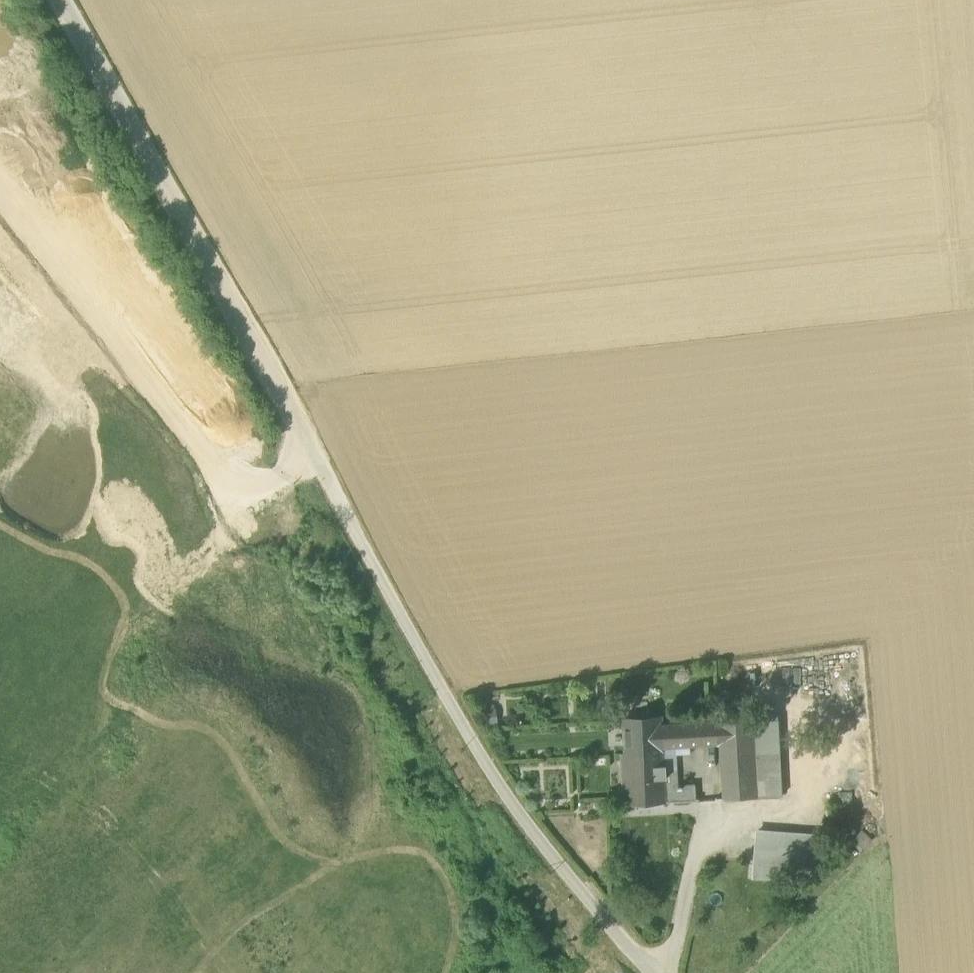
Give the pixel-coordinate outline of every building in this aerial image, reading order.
[(756,797),(754,753),(752,720),(718,722),(717,714),(701,716),(702,722),(662,725),(664,747),(719,744),(719,743),(722,743),(725,799),(756,797)] [(624,721),(626,753),(665,752),(664,747),(662,725),(662,719),(624,721)] [(778,719),(752,720),(754,753),(780,752),(778,719)] [(666,771),(665,752),(626,753),(622,754),(625,805),(697,800),(696,784),(677,785),(676,771),(666,771)] [(754,753),(756,797),(782,796),(780,752),(754,753)] [(853,841),(862,850),(872,839),(863,831),(853,841)] [(755,878),(814,882),(817,836),(758,832),(755,878)]
